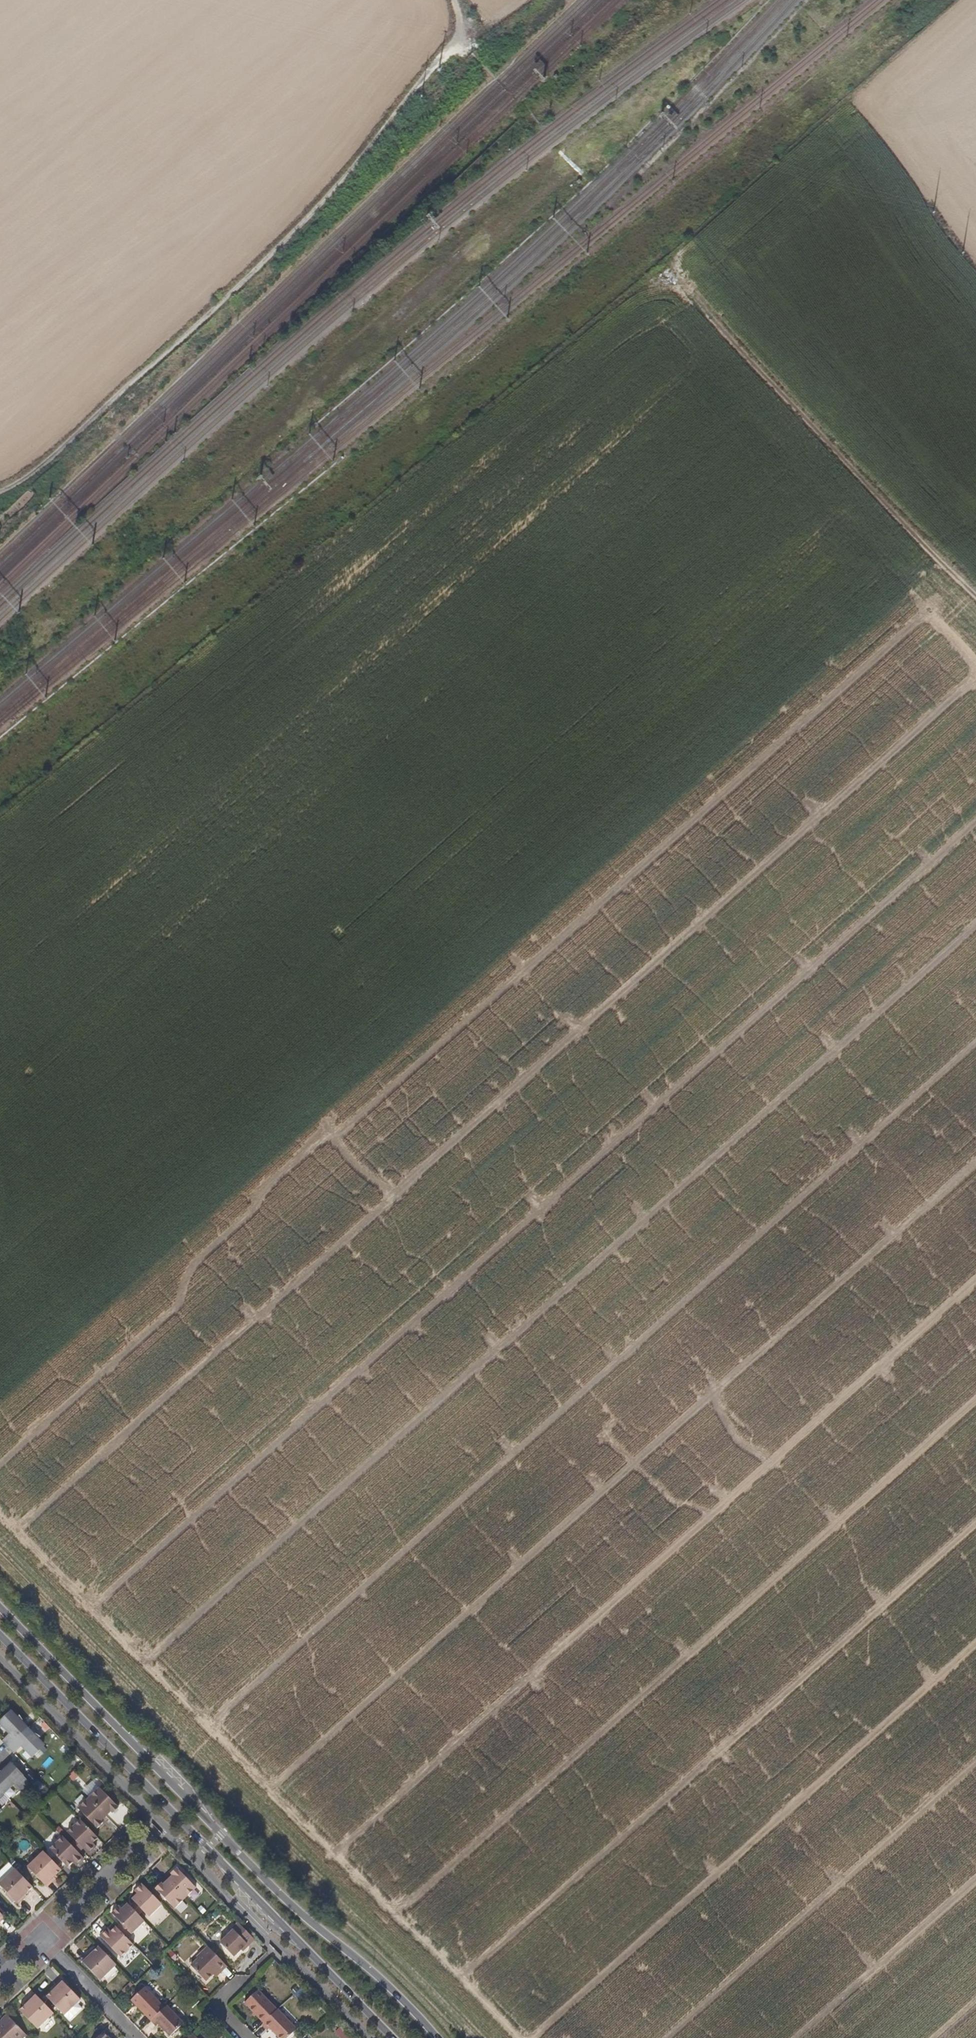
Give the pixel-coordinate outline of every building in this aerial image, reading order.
[(31,1756),(41,1747),(35,1740),(38,1738),(34,1735),(32,1736),(20,1724),(22,1722),(19,1717),(16,1719),(11,1713),(1,1723),(10,1734),(2,1741),(13,1753),(21,1745),(31,1756)] [(14,1784),(20,1792),(26,1786),(9,1768),(4,1772),(5,1773),(2,1776),(0,1773),(0,1797),(14,1784)] [(119,1807),(100,1787),(88,1798),(105,1816),(110,1811),(113,1814),(119,1807)] [(105,1816),(88,1798),(78,1808),(97,1829),(104,1823),(101,1820),(105,1816)] [(98,1838),(80,1819),(67,1833),(73,1839),(83,1848),(88,1854),(93,1849),(90,1846),(93,1843),(98,1838)] [(69,1843),(62,1836),(50,1849),(68,1867),(72,1863),(75,1860),(79,1863),(84,1858),(79,1853),(69,1843)] [(83,1848),(73,1839),(69,1843),(79,1853),(83,1848)] [(55,1876),(61,1869),(43,1851),(28,1867),(46,1885),(55,1876)] [(197,1887),(177,1867),(170,1874),(172,1876),(168,1880),(177,1890),(185,1898),(197,1887)] [(15,1869),(0,1884),(0,1886),(16,1902),(26,1892),(32,1886),(15,1869)] [(47,1887),(57,1877),(55,1876),(46,1885),(47,1887)] [(185,1898),(177,1890),(168,1880),(164,1884),(162,1882),(155,1888),(174,1908),(185,1898)] [(162,1904),(142,1884),(138,1888),(140,1891),(132,1898),(135,1900),(144,1910),(150,1916),(162,1904)] [(18,1904),(28,1894),(26,1892),(16,1902),(18,1904)] [(144,1910),(135,1900),(129,1905),(139,1915),(144,1910)] [(129,1905),(127,1903),(122,1908),(119,1911),(118,1908),(112,1913),(132,1933),(144,1921),(139,1915),(129,1905)] [(156,1927),(169,1913),(162,1907),(149,1921),(156,1927)] [(127,1938),(114,1924),(110,1928),(107,1932),(104,1930),(99,1935),(121,1958),(134,1945),(127,1938)] [(248,1946),(254,1940),(239,1924),(219,1943),(233,1958),(246,1944),(248,1946)] [(100,1981),(117,1965),(99,1947),(95,1951),(83,1963),(100,1981)] [(226,1967),(208,1947),(188,1967),(205,1984),(212,1977),(219,1971),(221,1973),(226,1967)] [(83,1963),(95,1951),(93,1949),(81,1961),(83,1963)] [(214,1979),(221,1973),(219,1971),(212,1977),(214,1979)] [(56,1989),(62,1983),(60,1981),(54,1987),(56,1989)] [(56,1989),(45,1999),(63,2017),(80,2001),(62,1983),(56,1989)] [(165,2008),(145,1987),(131,2000),(151,2021),(155,2017),(165,2008)] [(277,2010),(257,1990),(244,2003),(263,2022),(277,2010)] [(25,2006),(35,1996),(33,1994),(23,2004),(25,2006)] [(36,2031),(53,2014),(35,1996),(25,2006),(18,2012),(36,2031)] [(170,2036),(184,2023),(167,2006),(165,2008),(155,2017),(151,2021),(157,2027),(159,2025),(170,2036)] [(297,2029),(278,2009),(277,2010),(263,2022),(261,2025),(267,2031),(269,2028),(279,2037),(288,2037),(297,2029)] [(26,2036),(25,2035),(8,2018),(4,2024),(6,2026),(2,2029),(0,2027),(0,2037),(24,2037),(26,2036)]
